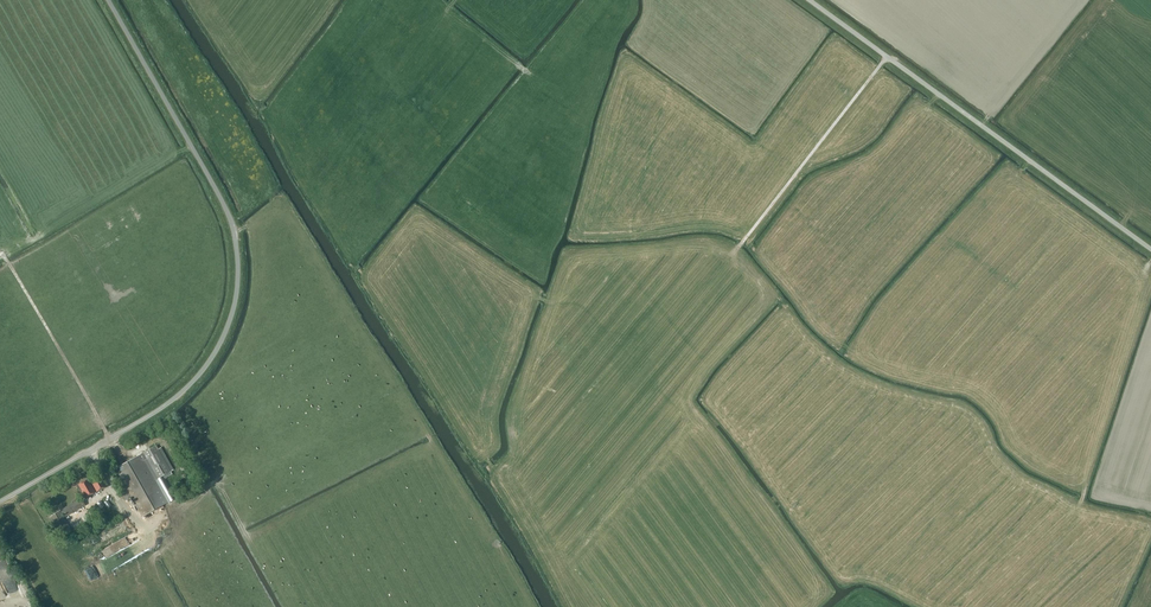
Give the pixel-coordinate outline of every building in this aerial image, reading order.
[(171,472),(156,446),(140,454),(115,469),(142,517),(168,503),(154,478),(157,477),(158,479),(171,472)] [(78,488),(79,489),(80,492),(81,491),(85,498),(107,486),(101,476),(91,482),(92,485),(91,485),(88,479),(77,485),(77,486),(77,487),(78,488)] [(60,510),(65,517),(85,505),(81,498),(60,510)] [(50,516),(62,537),(72,531),(60,511),(50,516)] [(117,543),(102,551),(104,553),(107,551),(109,554),(111,553),(112,554),(114,552),(114,551),(119,548),(117,545),(118,545),(117,543)]
